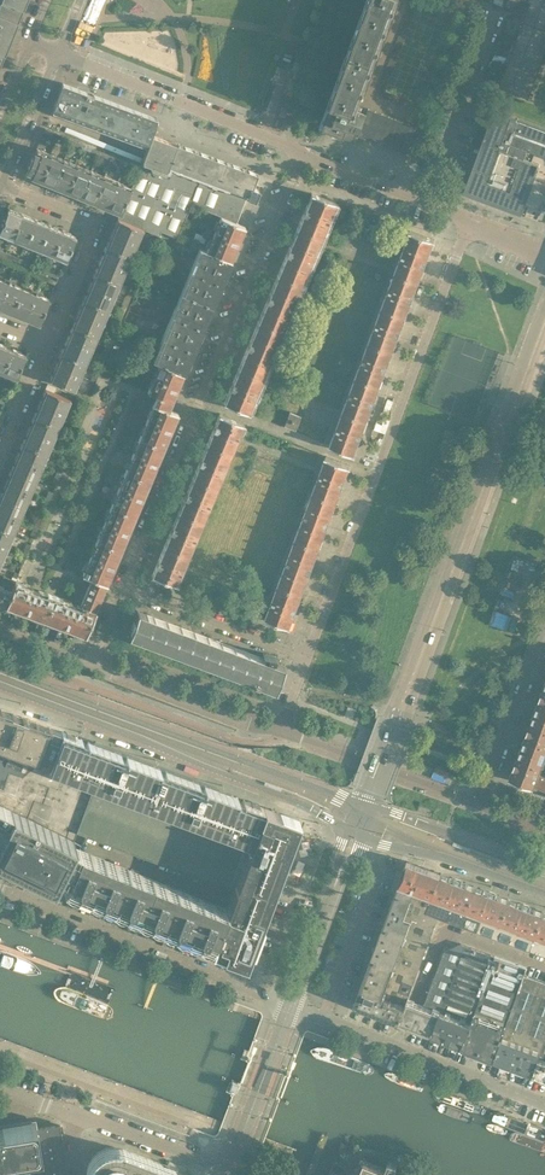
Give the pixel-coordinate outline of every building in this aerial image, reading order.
[(23,8),(3,0),(0,0),(0,14),(18,22),(23,8)] [(27,0),(3,0),(23,8),(27,0)] [(327,119),(347,127),(342,139),(354,141),(356,135),(358,136),(363,122),(366,114),(357,111),(398,0),(369,0),(327,112),(329,113),(327,119)] [(18,22),(0,14),(0,33),(11,38),(18,22)] [(0,33),(0,52),(4,54),(11,38),(0,33)] [(157,118),(62,83),(52,111),(147,146),(151,134),(157,118)] [(368,108),(366,114),(363,122),(370,124),(375,111),(368,108)] [(494,108),(464,191),(538,219),(544,201),(544,127),(494,108)] [(382,113),(375,111),(370,124),(377,127),(382,113)] [(389,116),(382,113),(377,127),(384,129),(389,116)] [(389,116),(384,129),(391,132),(396,119),(389,116)] [(402,121),(396,119),(391,132),(397,135),(402,121)] [(409,124),(402,121),(397,135),(404,137),(409,124)] [(365,138),(370,124),(363,122),(358,136),(365,138)] [(377,127),(370,124),(365,138),(372,141),(377,127)] [(416,126),(409,124),(404,137),(411,140),(416,126)] [(384,129),(377,127),(372,141),(379,143),(384,129)] [(44,129),(43,132),(58,138),(59,135),(44,129)] [(391,132),(384,129),(379,143),(386,146),(391,132)] [(397,135),(391,132),(386,146),(392,148),(397,135)] [(170,195),(179,172),(188,148),(151,134),(147,146),(139,166),(138,170),(131,187),(120,213),(120,212),(117,218),(143,229),(158,235),(160,230),(177,237),(190,204),(170,195)] [(72,140),(59,135),(58,138),(71,143),(72,140)] [(404,137),(397,135),(392,148),(399,151),(404,137)] [(411,140),(404,137),(399,151),(406,153),(411,140)] [(86,145),(72,140),(71,143),(85,148),(86,145)] [(131,154),(104,143),(102,148),(129,159),(131,154)] [(99,151),(86,145),(85,148),(98,154),(99,151)] [(36,148),(26,174),(40,180),(51,154),(36,148)] [(252,186),(257,173),(188,148),(179,172),(246,196),(254,200),(259,189),(252,186)] [(112,156),(99,151),(98,154),(111,159),(112,156)] [(51,154),(40,180),(67,191),(77,165),(51,154)] [(126,161),(112,156),(111,159),(125,164),(126,161)] [(139,166),(126,161),(125,164),(138,170),(139,166)] [(104,176),(77,165),(67,191),(94,202),(104,176)] [(246,196),(179,172),(170,195),(190,204),(221,216),(236,223),(246,196)] [(131,187),(104,176),(94,202),(120,212),(120,213),(131,187)] [(321,238),(331,212),(335,202),(311,193),(297,228),(321,238)] [(8,208),(0,227),(0,234),(11,238),(21,214),(8,208)] [(35,219),(21,214),(11,238),(25,244),(35,219)] [(230,262),(245,226),(236,223),(221,216),(206,252),(230,262)] [(117,218),(111,233),(137,243),(143,229),(117,218)] [(48,225),(35,219),(25,244),(38,249),(48,225)] [(61,230),(48,225),(38,249),(50,255),(61,230)] [(301,284),(317,245),(321,238),(297,228),(277,274),(301,284)] [(75,236),(61,230),(50,255),(65,261),(75,236)] [(420,280),(435,239),(410,230),(395,271),(420,280)] [(111,233),(105,246),(131,257),(137,243),(111,233)] [(152,233),(148,242),(147,242),(145,247),(150,249),(155,235),(152,233)] [(105,246),(100,260),(126,270),(131,257),(105,246)] [(150,249),(145,247),(143,251),(145,251),(140,261),(144,263),(150,249)] [(202,251),(193,272),(221,284),(230,262),(206,252),(202,251)] [(19,258),(5,252),(4,256),(17,262),(19,258)] [(15,264),(2,258),(0,261),(14,267),(15,264)] [(32,263),(19,258),(17,262),(30,267),(32,263)] [(100,260),(94,273),(120,284),(126,270),(100,260)] [(136,269),(134,274),(138,276),(144,263),(140,261),(137,269),(136,269)] [(45,269),(32,263),(30,267),(43,272),(45,269)] [(28,269),(15,264),(14,267),(27,272),(28,269)] [(42,275),(28,269),(27,272),(41,278),(42,275)] [(59,275),(45,269),(43,272),(58,278),(59,275)] [(407,315),(420,280),(395,271),(382,306),(407,315)] [(221,284),(193,272),(183,294),(211,306),(221,284)] [(94,273),(88,286),(114,297),(120,284),(94,273)] [(134,278),(130,288),(133,289),(138,276),(134,274),(132,278),(134,278)] [(301,284),(277,274),(258,321),(282,331),(301,284)] [(56,281),(42,275),(41,278),(55,284),(56,281)] [(0,301),(0,307),(11,312),(21,287),(8,282),(0,301)] [(88,286),(83,299),(109,310),(114,297),(88,286)] [(21,287),(11,312),(25,317),(35,293),(21,287)] [(125,295),(123,301),(127,302),(133,289),(130,288),(126,296),(125,295)] [(35,293),(25,317),(39,323),(49,298),(35,293)] [(211,306),(183,294),(174,316),(202,328),(211,306)] [(83,299),(77,312),(103,324),(109,310),(83,299)] [(127,302),(123,301),(121,304),(123,305),(118,315),(122,316),(127,302)] [(394,349),(407,315),(382,306),(369,340),(394,349)] [(77,312),(72,326),(97,337),(103,324),(77,312)] [(114,322),(112,328),(116,329),(122,316),(118,315),(115,322),(114,322)] [(202,328),(174,316),(165,339),(193,350),(202,328)] [(282,331),(258,321),(238,368),(262,378),(282,331)] [(72,326),(66,339),(92,350),(97,337),(72,326)] [(112,331),(108,341),(111,343),(116,329),(112,328),(110,331),(112,331)] [(66,339),(60,352),(86,363),(92,350),(66,339)] [(193,350),(165,339),(155,361),(159,363),(183,373),(193,350)] [(381,384),(394,349),(369,340),(356,375),(381,384)] [(103,349),(101,354),(105,356),(111,343),(108,341),(104,349),(103,349)] [(0,344),(0,372),(1,373),(11,348),(0,344)] [(25,354),(11,348),(1,373),(15,378),(25,354)] [(60,352),(55,366),(80,377),(86,363),(60,352)] [(105,356),(101,354),(99,358),(101,358),(96,368),(100,369),(105,356)] [(183,373),(159,363),(147,391),(157,395),(155,399),(154,403),(168,409),(170,405),(171,402),(183,373)] [(55,366),(49,379),(75,390),(80,377),(55,366)] [(92,375),(90,381),(94,383),(100,369),(96,368),(93,376),(92,375)] [(262,378),(238,368),(224,403),(248,412),(262,378)] [(368,419),(381,384),(356,375),(343,410),(368,419)] [(94,383),(90,381),(88,384),(90,385),(86,394),(89,395),(94,383)] [(55,387),(47,383),(45,388),(53,392),(55,387)] [(45,388),(38,403),(64,414),(70,399),(53,392),(45,388)] [(38,403),(33,416),(58,427),(64,414),(38,403)] [(154,403),(140,437),(164,447),(178,413),(168,409),(154,403)] [(355,454),(368,419),(343,410),(330,445),(355,454)] [(295,430),(300,416),(289,412),(284,425),(295,430)] [(243,423),(219,414),(207,443),(231,453),(243,423)] [(33,416),(27,430),(53,440),(58,427),(33,416)] [(27,430),(22,443),(47,454),(53,440),(27,430)] [(164,447),(140,437),(125,471),(149,481),(164,447)] [(22,443),(16,456),(41,467),(47,454),(22,443)] [(231,453),(207,443),(193,477),(217,487),(231,453)] [(16,456),(10,469),(36,480),(41,467),(16,456)] [(326,456),(313,491),(338,500),(350,466),(326,456)] [(10,469),(5,483),(30,494),(36,480),(10,469)] [(125,471),(111,505),(135,515),(149,481),(125,471)] [(217,487),(193,477),(178,511),(202,521),(217,487)] [(0,494),(0,497),(24,507),(30,494),(5,483),(0,494)] [(338,500),(313,491),(296,538),(320,547),(338,500)] [(18,520),(24,507),(0,497),(0,512),(18,520)] [(135,515),(111,505),(97,540),(121,550),(135,515)] [(202,521),(178,511),(164,546),(188,555),(202,521)] [(13,533),(18,520),(0,512),(0,527),(13,533)] [(7,546),(13,533),(0,527),(0,543),(7,546)] [(296,538),(279,583),(303,593),(320,547),(296,538)] [(121,550),(97,540),(82,574),(92,578),(106,584),(121,550)] [(188,555),(164,546),(152,575),(176,584),(188,555)] [(106,584),(92,578),(85,595),(81,605),(95,611),(99,601),(106,584)] [(26,584),(16,580),(15,580),(11,592),(5,605),(46,620),(55,595),(45,591),(45,593),(25,586),(26,584)] [(303,593),(279,583),(266,618),(290,627),(303,593)] [(0,588),(0,602),(5,605),(11,592),(0,588)] [(81,609),(63,602),(64,598),(55,595),(46,620),(84,634),(86,633),(95,611),(81,605),(82,607),(81,609)] [(284,665),(137,610),(128,635),(275,690),(284,665)] [(534,711),(544,716),(544,682),(534,711)] [(348,707),(345,715),(353,718),(355,710),(348,707)] [(50,727),(0,709),(0,751),(36,763),(38,762),(50,727)] [(534,711),(521,746),(544,755),(544,716),(534,711)] [(81,739),(62,731),(48,768),(90,784),(104,747),(88,741),(85,747),(80,745),(81,739)] [(544,755),(521,746),(509,777),(533,786),(538,774),(544,755)] [(120,753),(104,747),(90,784),(129,798),(143,762),(127,755),(124,761),(118,759),(120,753)] [(81,844),(84,835),(86,835),(232,890),(233,890),(250,844),(207,827),(168,813),(129,798),(90,784),(48,768),(36,763),(0,751),(0,804),(81,844)] [(159,768),(143,762),(129,798),(168,813),(182,776),(165,770),(163,776),(157,774),(159,768)] [(538,774),(533,786),(544,790),(544,776),(538,774)] [(197,782),(182,776),(168,813),(207,827),(221,791),(205,784),(201,791),(196,788),(197,782)] [(236,797),(221,791),(207,827),(250,844),(263,807),(243,799),(241,805),(235,803),(236,797)] [(0,804),(0,858),(52,884),(58,872),(68,877),(63,889),(64,890),(65,888),(80,850),(86,835),(84,835),(81,844),(0,804)] [(244,962),(264,908),(297,820),(263,807),(250,844),(233,890),(232,890),(231,895),(226,908),(224,907),(209,945),(208,948),(244,962)] [(224,907),(176,888),(80,850),(65,888),(209,945),(224,907)] [(430,903),(441,873),(407,861),(396,891),(430,903)] [(461,925),(476,886),(441,873),(430,903),(426,913),(437,917),(461,925)] [(495,938),(510,899),(476,886),(461,925),(495,938)] [(426,913),(430,903),(396,891),(383,925),(406,933),(428,941),(437,917),(426,913)] [(529,950),(543,912),(510,899),(495,938),(529,950)] [(543,912),(529,950),(544,956),(544,912),(543,912)] [(428,941),(406,933),(383,925),(371,956),(394,965),(417,973),(428,941)] [(432,1034),(440,1011),(465,945),(461,943),(445,951),(424,1005),(417,1002),(408,999),(405,1006),(399,1021),(408,1025),(432,1034)] [(465,945),(440,1011),(432,1034),(462,1045),(495,956),(465,945)] [(417,973),(394,965),(371,956),(359,989),(405,1006),(408,999),(409,994),(399,990),(403,980),(412,984),(417,973)] [(527,967),(495,956),(462,1045),(493,1057),(524,974),(527,967)] [(544,1038),(544,982),(524,974),(493,1057),(532,1072),(544,1038)] [(412,984),(403,980),(399,990),(409,994),(412,984)] [(405,1006),(359,989),(354,1004),(399,1021),(405,1006)] [(532,1072),(544,1077),(544,1038),(532,1072)] [(231,1080),(228,1090),(234,1092),(237,1083),(231,1080)] [(37,1136),(36,1128),(37,1128),(36,1127),(35,1118),(0,1124),(0,1158),(31,1152),(34,1151),(39,1151),(37,1136)] [(217,1132),(220,1121),(211,1118),(210,1121),(202,1119),(199,1127),(217,1132)] [(61,1147),(60,1126),(59,1123),(36,1127),(37,1128),(36,1128),(37,1136),(39,1151),(61,1147)] [(63,1161),(61,1147),(39,1151),(34,1151),(31,1152),(33,1166),(63,1161)] [(175,1170),(176,1169),(123,1149),(114,1147),(106,1148),(98,1152),(92,1157),(88,1165),(86,1173),(86,1174),(190,1174),(175,1170)] [(398,1173),(364,1159),(357,1174),(397,1174),(398,1173)] [(63,1161),(33,1166),(35,1174),(66,1174),(63,1161)]
